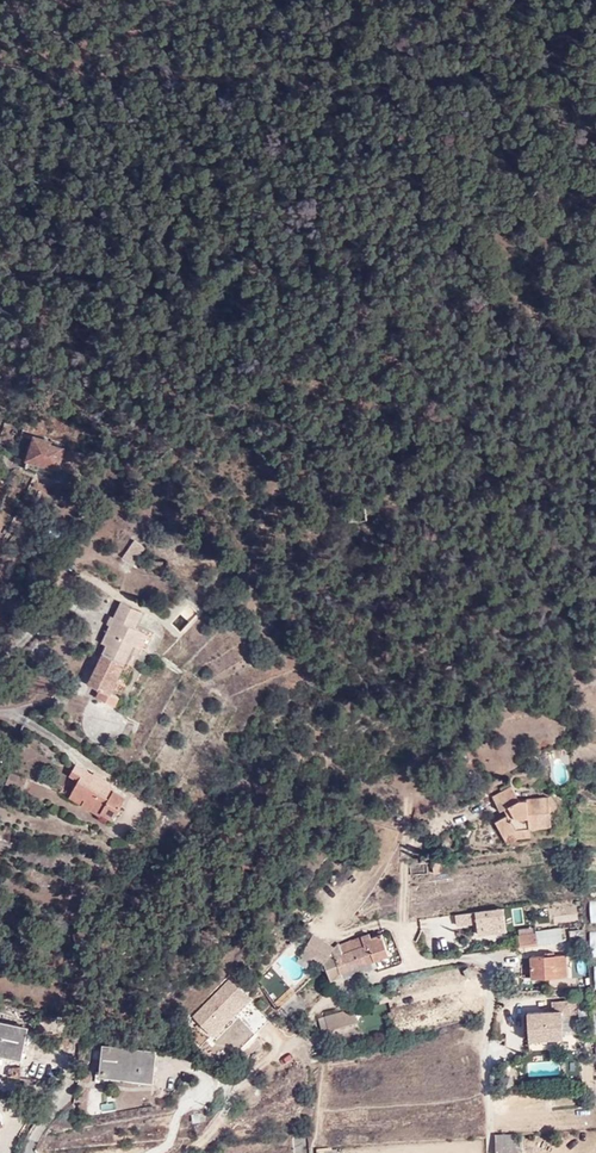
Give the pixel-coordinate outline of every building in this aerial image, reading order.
[(51,439),(36,436),(30,460),(60,468),(65,448),(50,444),(51,439)] [(76,452),(67,449),(66,456),(75,458),(76,452)] [(351,506),(352,518),(367,517),(366,505),(351,506)] [(124,553),(136,561),(147,545),(136,537),(124,553)] [(113,602),(102,625),(129,637),(136,631),(130,628),(135,612),(113,602)] [(134,649),(137,641),(129,637),(102,625),(97,636),(104,639),(84,684),(96,690),(92,697),(111,705),(116,696),(107,692),(127,646),(134,649)] [(129,637),(137,641),(141,633),(136,631),(129,637)] [(115,789),(73,766),(67,777),(76,783),(70,794),(82,801),(79,807),(97,817),(100,813),(111,818),(123,798),(113,792),(115,789)] [(24,778),(8,769),(0,783),(18,791),(24,778)] [(513,814),(512,815),(545,809),(551,808),(541,796),(516,797),(505,787),(486,800),(498,813),(507,806),(513,814)] [(545,809),(512,815),(494,824),(504,840),(517,832),(520,830),(528,829),(552,825),(545,809)] [(517,832),(521,840),(531,839),(528,829),(520,830),(517,832)] [(517,832),(504,840),(508,847),(521,840),(517,832)] [(444,861),(431,861),(431,875),(445,874),(444,861)] [(423,863),(408,864),(408,877),(424,876),(423,863)] [(477,920),(478,932),(506,928),(503,905),(455,913),(456,924),(477,920)] [(587,925),(570,927),(572,940),(588,938),(587,934),(587,925)] [(536,934),(537,944),(562,942),(561,928),(536,931),(536,934)] [(301,955),(316,934),(310,929),(295,951),(301,955)] [(332,944),(316,934),(301,955),(318,967),(322,961),(326,956),(329,958),(326,963),(329,977),(338,974),(339,978),(357,973),(354,962),(373,957),(386,953),(381,934),(370,938),(369,933),(341,940),(334,940),(332,944)] [(518,936),(520,947),(537,944),(536,934),(518,936)] [(543,957),(529,958),(530,978),(566,975),(565,955),(552,955),(551,951),(543,951),(543,957)] [(375,967),(373,957),(354,962),(357,973),(375,967)] [(215,1033),(252,995),(230,974),(193,1013),(215,1033)] [(293,996),(287,1001),(298,1010),(303,1006),(293,996)] [(554,1000),(554,1009),(529,1010),(530,1036),(564,1034),(563,1015),(572,1014),(571,999),(554,1000)] [(298,1010),(287,1001),(279,1009),(287,1019),(298,1010)] [(237,1017),(255,1034),(269,1020),(252,1003),(237,1017)] [(352,1007),(320,1015),(325,1031),(356,1022),(352,1007)] [(0,1025),(0,1051),(21,1055),(27,1031),(0,1025)] [(327,1042),(317,1044),(319,1054),(329,1052),(327,1042)] [(153,1052),(103,1048),(100,1072),(151,1077),(153,1052)] [(9,1072),(11,1072),(21,1074),(23,1063),(12,1064),(11,1065),(10,1071),(9,1072)] [(191,1115),(198,1126),(207,1119),(200,1109),(191,1115)] [(497,1152),(517,1152),(516,1132),(496,1133),(497,1152)] [(291,1135),(293,1152),(308,1152),(305,1133),(291,1135)] [(317,1149),(318,1152),(333,1152),(330,1145),(317,1149)]
